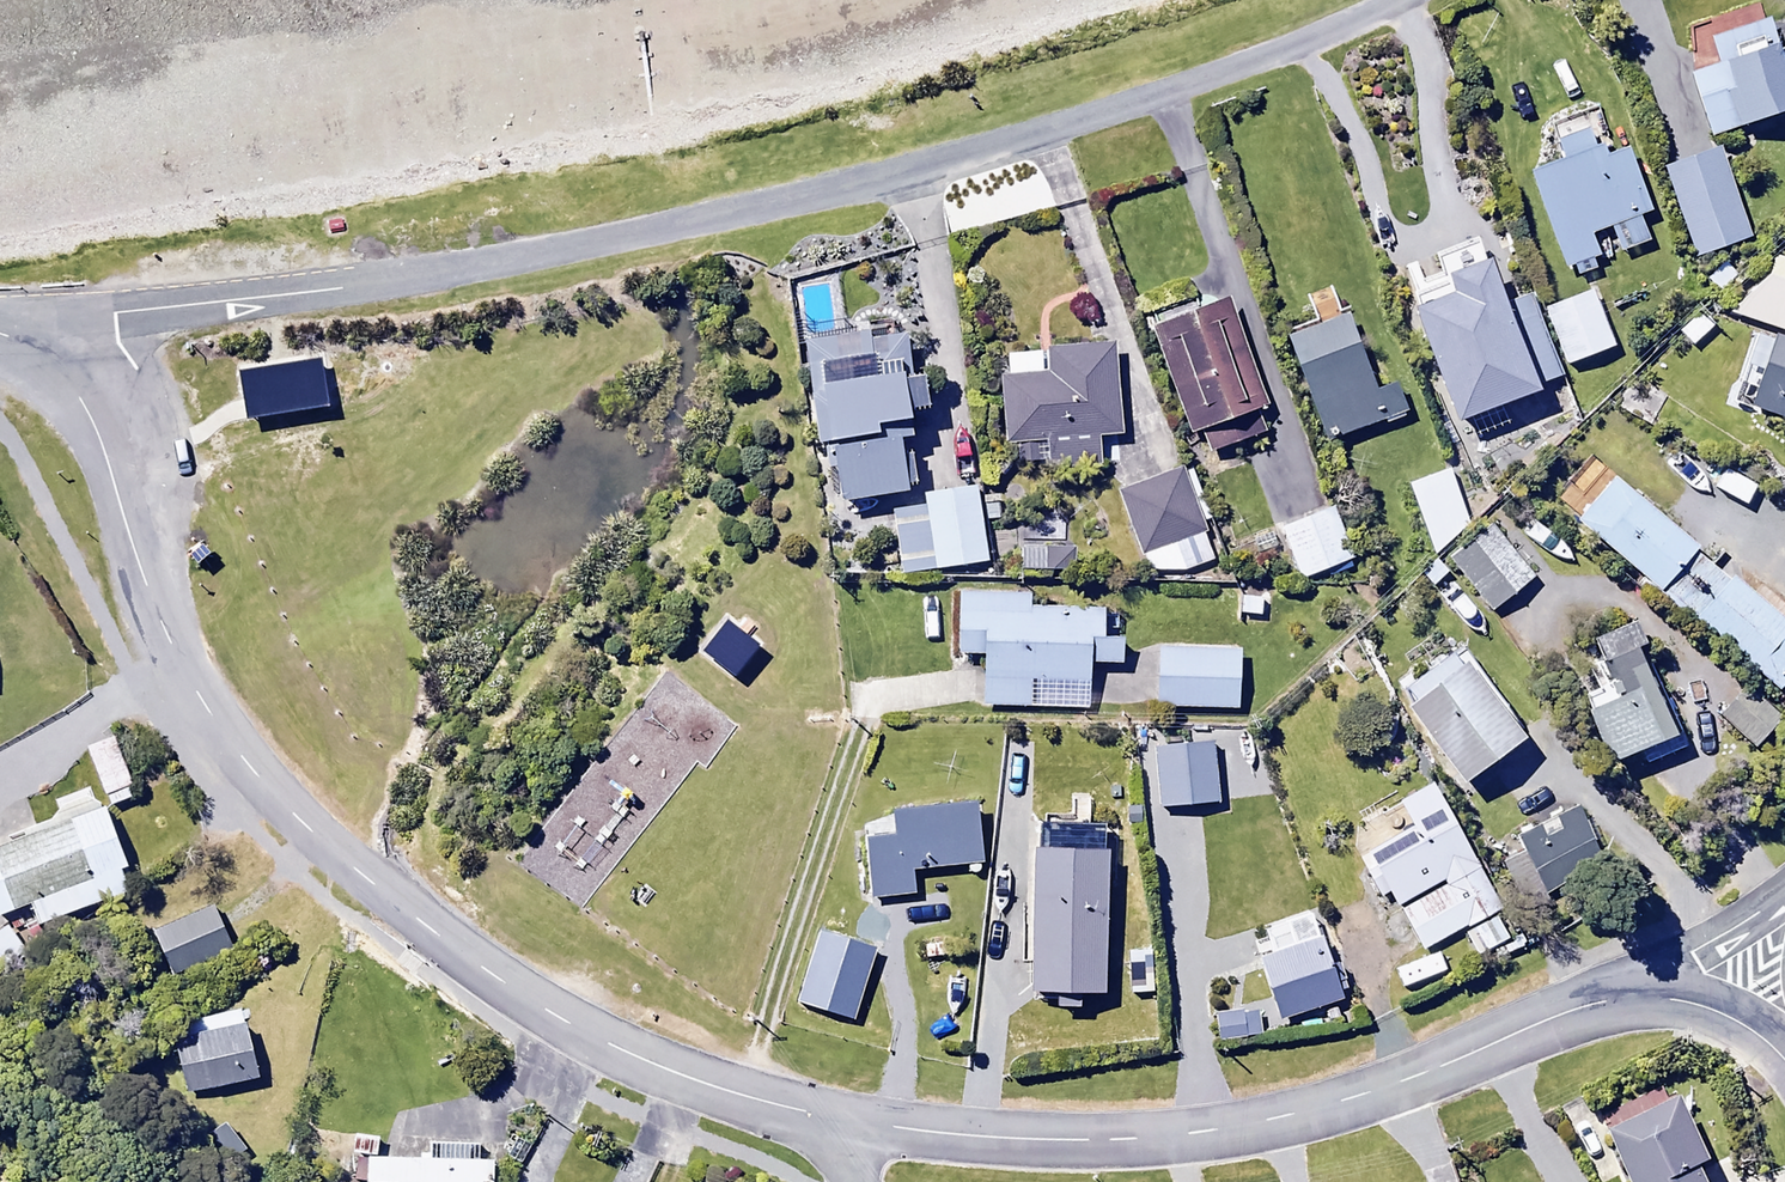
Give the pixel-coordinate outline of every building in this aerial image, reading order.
[(1784,100),(1784,32),(1770,39),(1760,15),(1722,30),(1729,47),(1681,66),(1707,131),(1784,100)] [(1556,143),(1522,156),(1560,254),(1588,243),(1578,216),(1613,203),(1626,237),(1648,229),(1641,211),(1660,204),(1625,111),(1610,117),(1599,87),(1543,108),(1556,143)] [(1707,140),(1664,154),(1695,246),(1737,232),(1707,140)] [(1776,246),(1756,317),(1784,325),(1784,248),(1776,246)] [(1410,297),(1450,414),(1536,385),(1532,374),(1556,366),(1526,277),(1504,285),(1493,251),(1446,267),(1451,283),(1410,297)] [(1589,280),(1543,296),(1563,353),(1608,337),(1589,280)] [(1269,392),(1221,283),(1153,313),(1204,427),(1228,416),(1235,431),(1272,415),(1263,395),(1269,392)] [(887,324),(804,332),(814,438),(830,437),(835,493),(893,487),(912,472),(910,450),(893,451),(889,404),(903,403),(901,386),(909,386),(909,385),(893,386),(887,324)] [(1784,410),(1784,333),(1762,326),(1740,397),(1784,410)] [(1359,332),(1293,358),(1324,436),(1407,403),(1395,372),(1378,379),(1359,332)] [(1037,362),(1005,362),(1005,431),(1022,454),(1100,451),(1100,430),(1112,417),(1121,416),(1117,334),(1052,337),(1053,354),(1037,362)] [(322,357),(241,369),(248,417),(330,405),(322,357)] [(1180,453),(1118,478),(1141,537),(1203,512),(1180,453)] [(1724,473),(1702,456),(1680,484),(1702,501),(1724,473)] [(1474,516),(1447,464),(1408,484),(1435,536),(1474,516)] [(1570,515),(1783,682),(1784,680),(1784,610),(1606,470),(1570,515)] [(986,549),(975,472),(925,480),(928,496),(894,501),(903,562),(986,549)] [(1345,553),(1324,494),(1274,511),(1295,571),(1345,553)] [(1058,535),(1055,515),(1017,520),(1023,574),(1070,568),(1066,534),(1058,535)] [(1530,566),(1482,517),(1444,554),(1492,604),(1530,566)] [(1041,580),(956,581),(957,645),(975,645),(975,695),(1086,693),(1086,655),(1118,654),(1117,597),(1041,598),(1041,580)] [(1262,592),(1235,591),(1236,615),(1277,616),(1277,600),(1262,600),(1262,592)] [(1683,726),(1631,616),(1578,641),(1605,700),(1590,707),(1614,759),(1683,726)] [(1232,633),(1152,636),(1155,696),(1234,693),(1232,633)] [(1521,732),(1452,645),(1393,692),(1462,779),(1521,732)] [(1781,717),(1745,683),(1718,712),(1754,745),(1781,717)] [(111,736),(86,746),(109,805),(133,796),(111,736)] [(1208,743),(1150,746),(1152,804),(1210,802),(1208,743)] [(969,855),(966,797),(893,801),(895,825),(861,827),(864,885),(913,882),(912,858),(969,855)] [(1439,800),(1386,831),(1416,882),(1469,851),(1439,800)] [(1603,853),(1576,801),(1518,832),(1544,883),(1603,853)] [(0,848),(0,916),(29,905),(37,926),(134,890),(104,809),(0,848)] [(1101,980),(1102,842),(1029,842),(1028,979),(1101,980)] [(1450,872),(1399,899),(1421,939),(1472,912),(1450,872)] [(210,904),(151,929),(172,976),(231,951),(210,904)] [(1319,927),(1256,946),(1275,1010),(1339,990),(1319,927)] [(1444,970),(1436,952),(1393,969),(1400,988),(1444,970)] [(246,1024),(177,1042),(190,1092),(259,1075),(246,1024)] [(1601,1128),(1628,1181),(1702,1181),(1692,1163),(1704,1157),(1672,1093),(1601,1128)] [(492,1161),(367,1160),(367,1181),(492,1181),(492,1161)]
